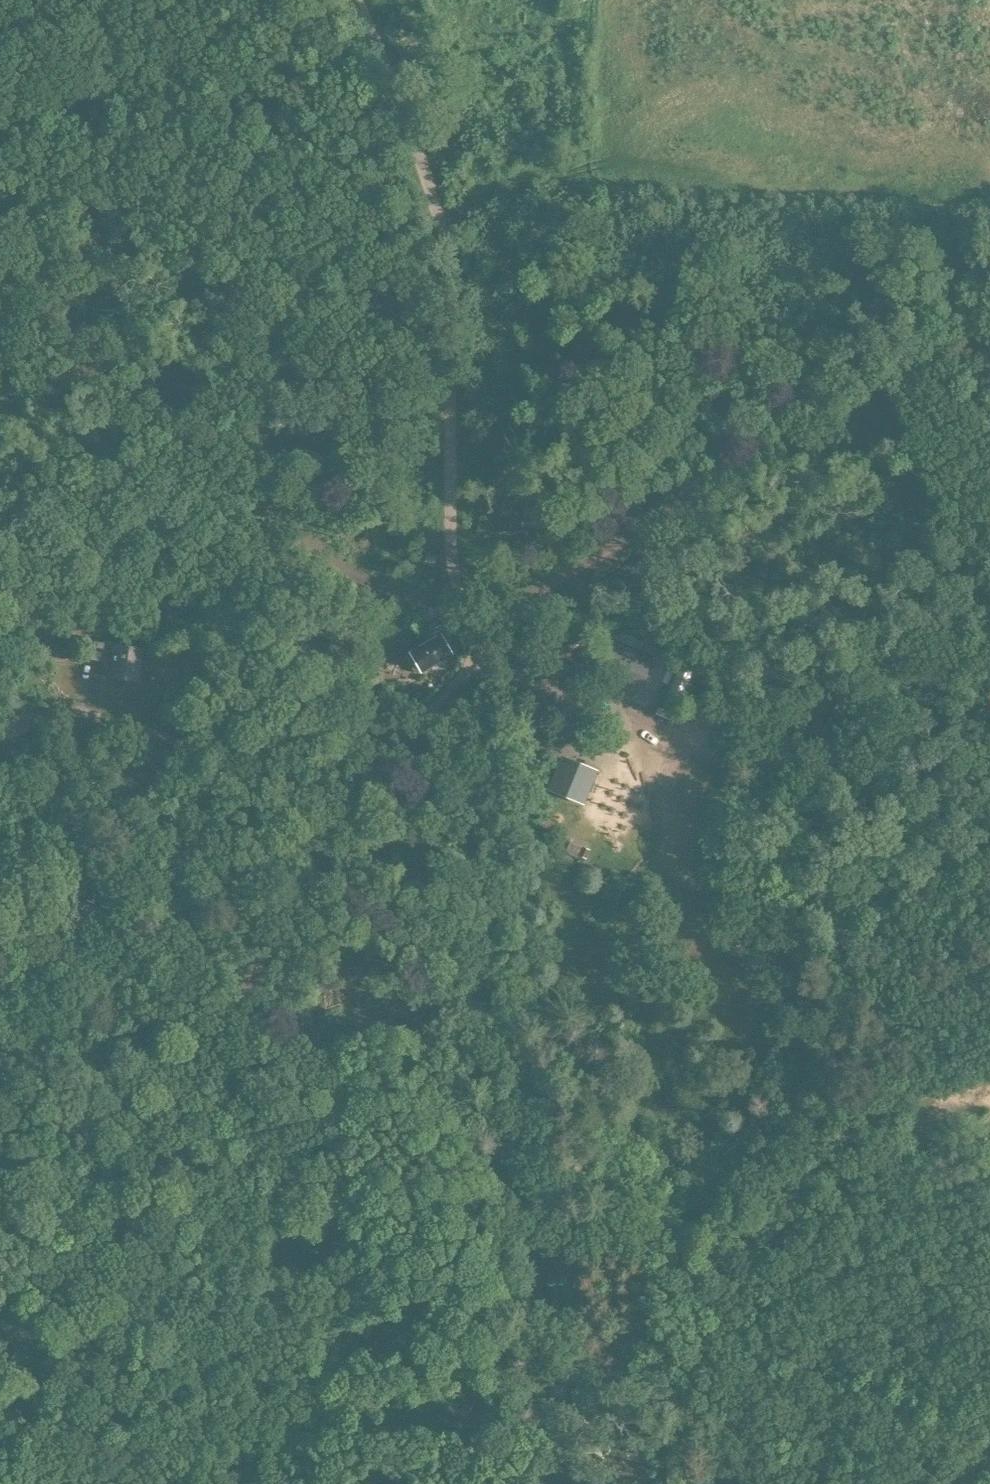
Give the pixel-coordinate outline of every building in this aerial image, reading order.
[(439,637),(410,654),(411,655),(405,658),(415,674),(420,671),(449,654),(439,637)] [(606,641),(595,669),(639,688),(651,660),(606,641)] [(110,679),(137,683),(141,649),(115,645),(115,646),(93,643),(91,661),(113,664),(110,679)] [(549,790),(580,803),(593,772),(562,759),(549,790)]
